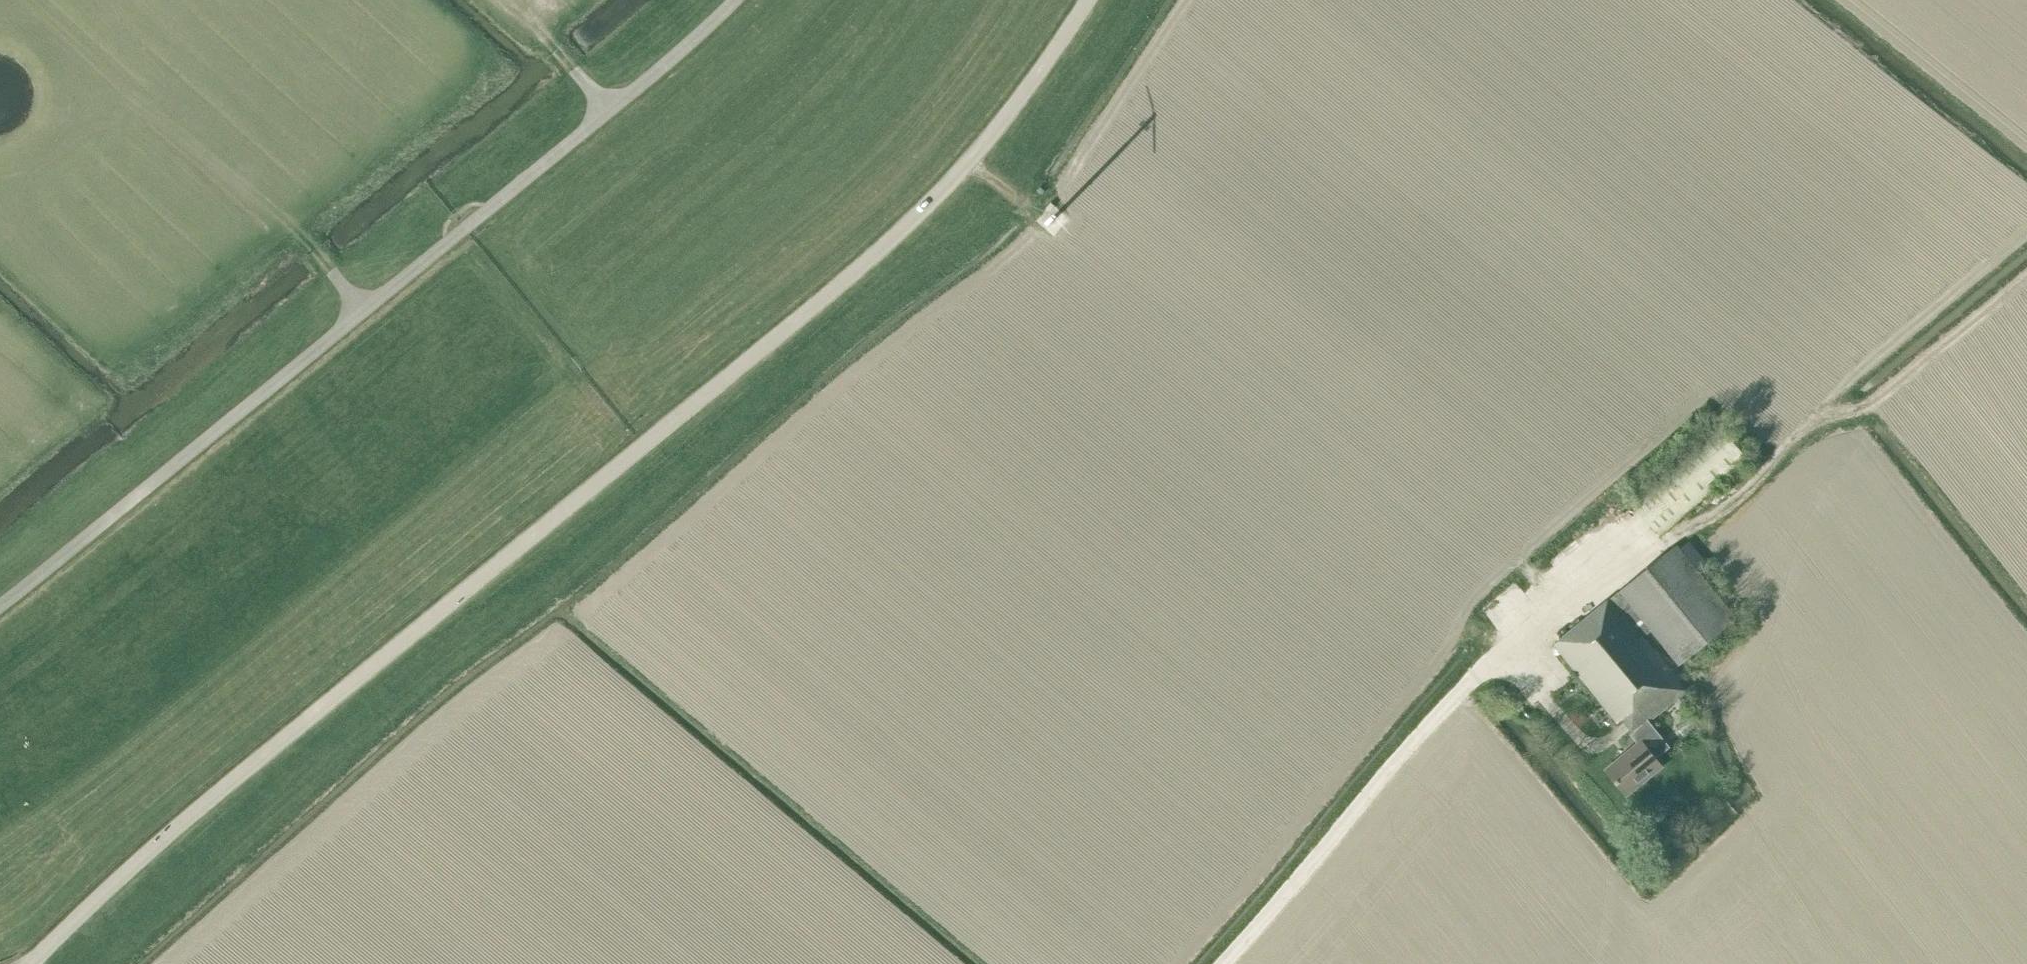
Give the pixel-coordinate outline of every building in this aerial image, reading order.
[(1678,665),(1735,619),(1675,544),(1553,641),(1560,652),(1561,651),(1617,723),(1622,718),(1633,732),(1630,734),(1637,743),(1605,769),(1626,795),(1661,766),(1655,758),(1668,747),(1648,721),(1685,690),(1642,637),(1651,630),(1678,665)]
